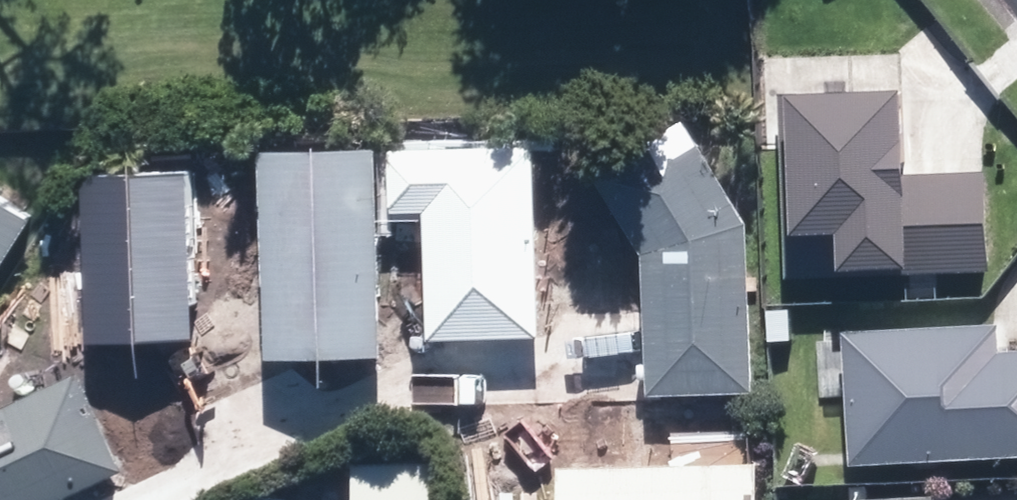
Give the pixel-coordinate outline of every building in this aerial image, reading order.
[(785,98),(791,235),(833,233),(835,275),(985,269),(981,176),(897,179),(894,94),(785,98)] [(749,391),(742,227),(680,123),(595,178),(593,182),(639,258),(646,395),(749,391)] [(533,142),(386,145),(387,214),(424,213),(426,339),(536,337),(533,142)] [(372,151),(257,154),(264,362),(378,359),(372,151)] [(182,175),(80,178),(86,344),(188,340),(182,175)] [(23,221),(0,206),(0,257),(23,221)] [(839,334),(847,463),(1016,453),(1016,357),(995,358),(993,324),(839,334)] [(0,412),(0,499),(54,499),(116,470),(70,377),(0,412)] [(353,499),(429,499),(428,466),(352,468),(353,499)] [(559,469),(560,499),(757,499),(757,466),(559,469)]
